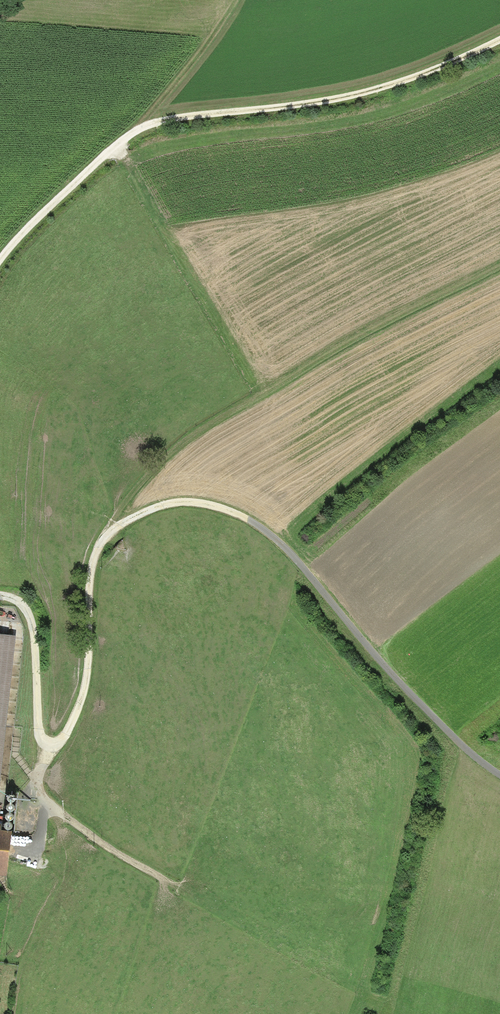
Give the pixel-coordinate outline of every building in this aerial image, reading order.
[(0,634),(0,781),(16,636),(0,634)] [(0,823),(0,876),(7,876),(11,831),(1,830),(2,824),(0,823)]
